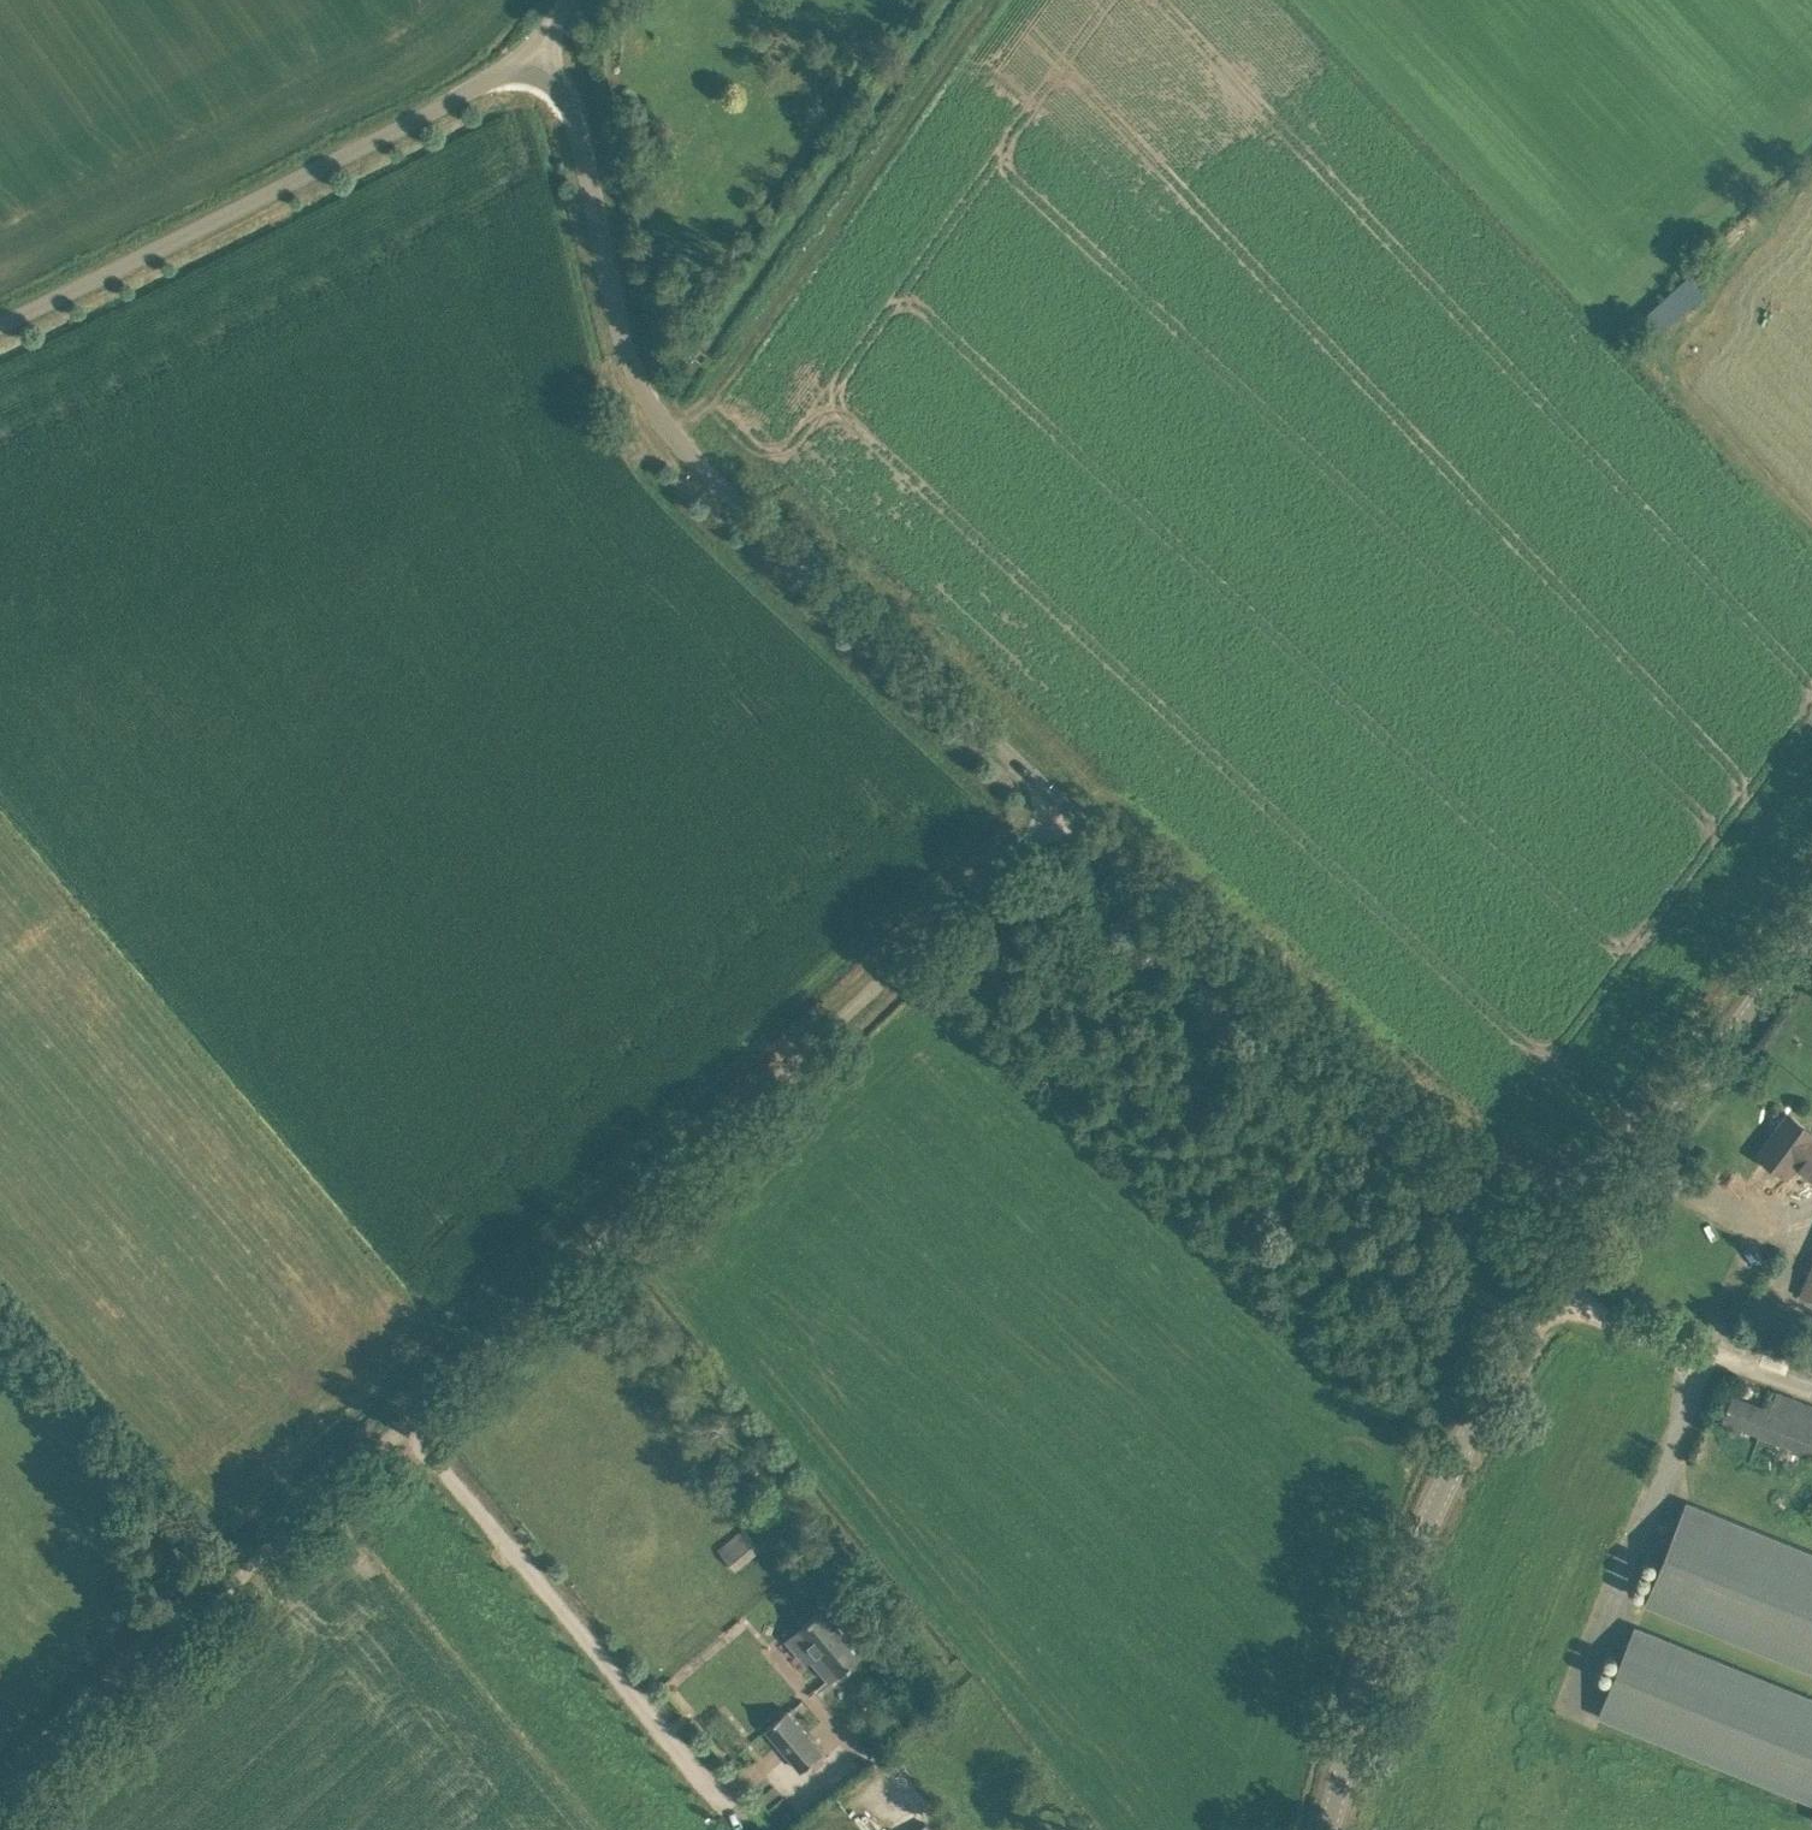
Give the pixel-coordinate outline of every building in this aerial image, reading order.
[(1789,1113),(1758,1153),(1785,1174),(1796,1160),(1811,1173),(1811,1130),(1789,1113)] [(1811,1296),(1811,1253),(1796,1289),(1811,1296)] [(1811,1363),(1811,1344),(1806,1343),(1801,1360),(1811,1363)] [(1811,1453),(1811,1451),(1811,1404),(1776,1391),(1769,1409),(1733,1395),(1724,1419),(1811,1453)] [(1811,1669),(1811,1551),(1687,1501),(1646,1603),(1811,1669)] [(719,1547),(736,1569),(762,1548),(745,1526),(719,1547)] [(784,1638),(805,1661),(811,1657),(812,1658),(830,1679),(866,1649),(826,1603),(796,1628),(784,1638)] [(1635,1626),(1599,1715),(1811,1800),(1811,1696),(1635,1626)] [(788,1708),(766,1727),(801,1769),(823,1750),(788,1708)] [(927,1822),(918,1829),(934,1829),(927,1822)]
